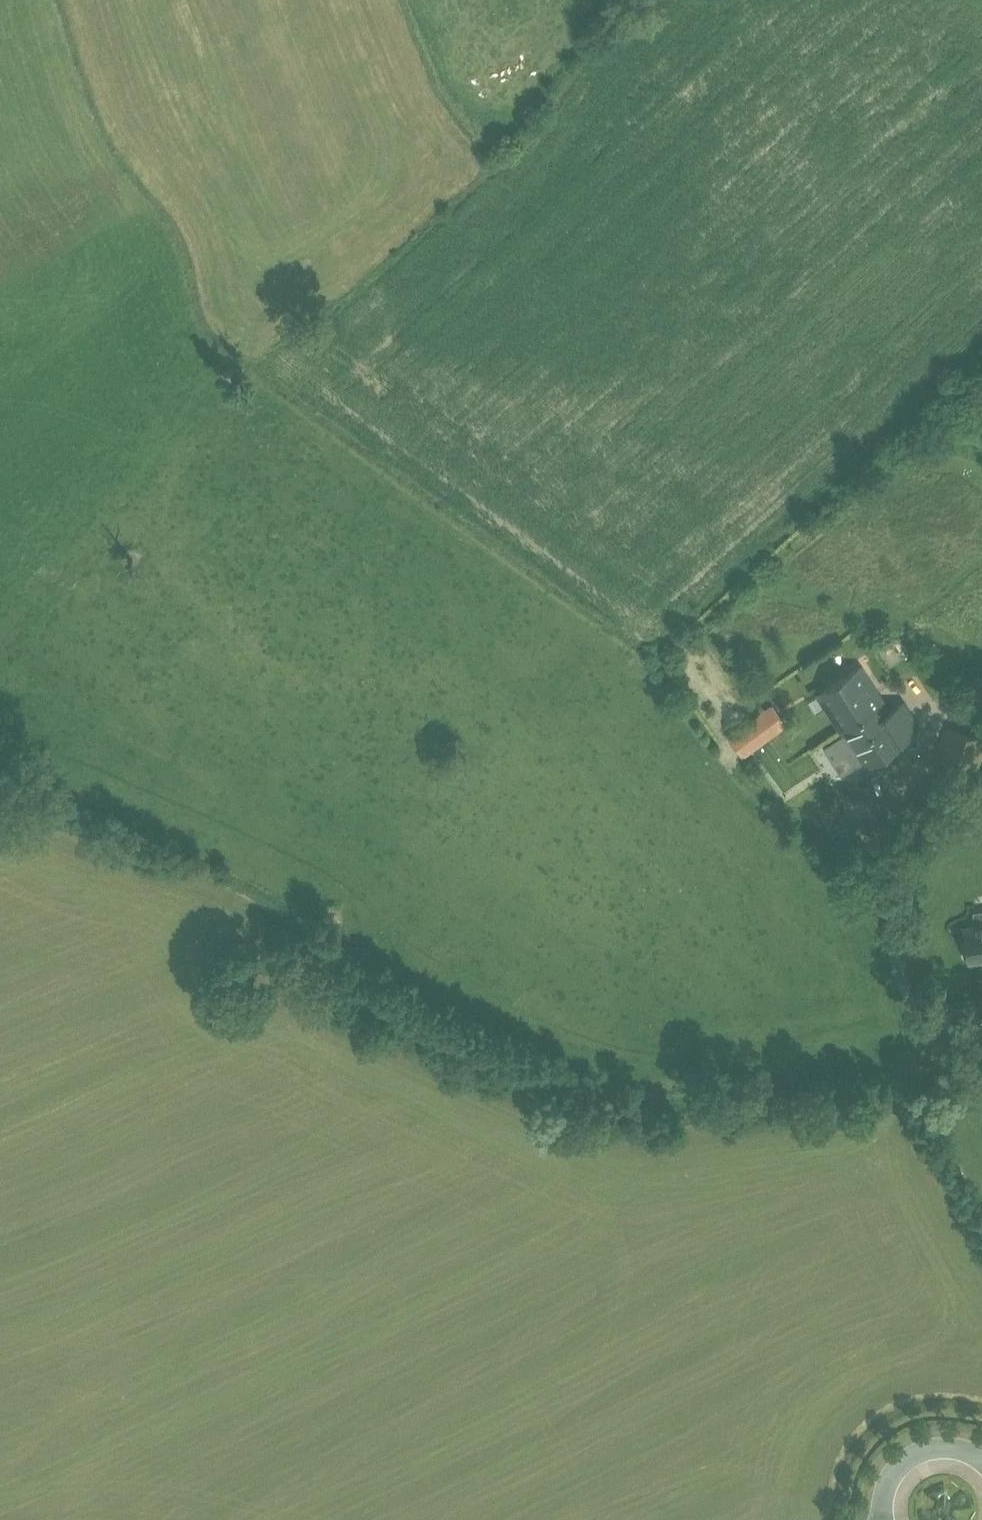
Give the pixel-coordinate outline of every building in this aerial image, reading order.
[(841,730),(884,703),(860,666),(818,694),(841,730)] [(884,703),(841,730),(865,767),(907,739),(906,737),(920,728),(903,702),(889,711),(884,703)] [(777,727),(767,713),(756,721),(766,735),(777,727)] [(756,721),(747,727),(758,741),(766,735),(756,721)] [(981,754),(981,737),(944,726),(940,742),(981,754)] [(940,742),(935,763),(977,774),(981,758),(981,754),(940,742)] [(875,827),(868,784),(845,787),(851,831),(875,827)] [(965,927),(967,943),(963,943),(965,956),(969,955),(969,959),(981,957),(981,925),(965,927)] [(981,1058),(981,1026),(971,1030),(981,1058)]
